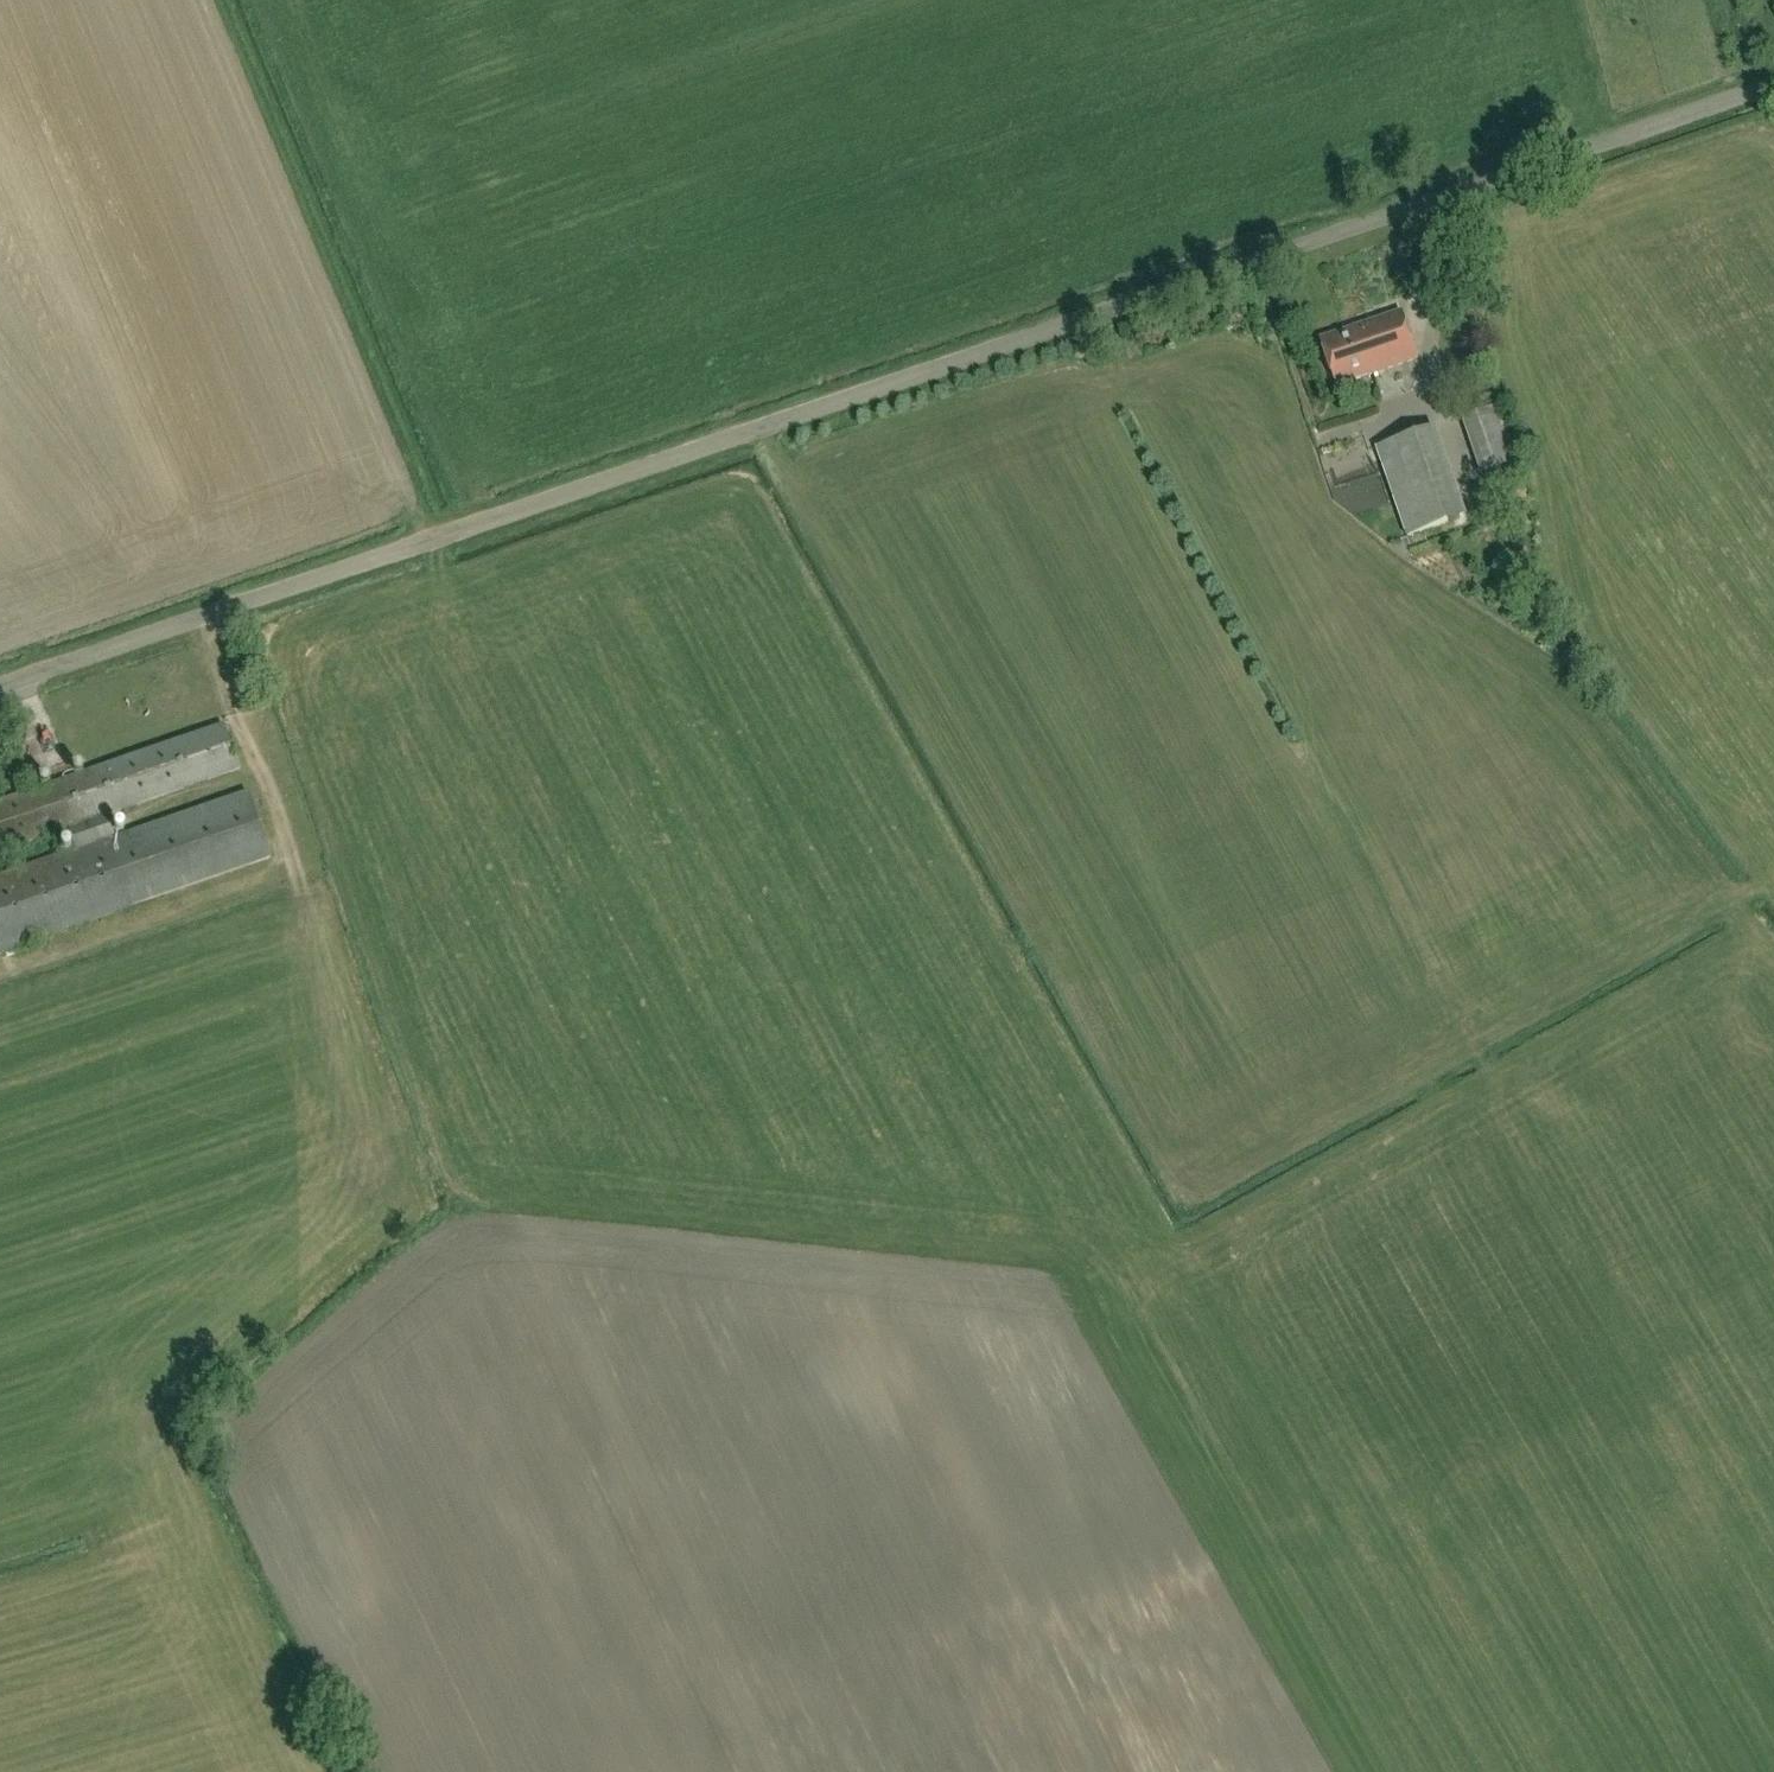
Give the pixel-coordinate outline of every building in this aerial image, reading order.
[(1337,386),(1418,358),(1402,311),(1321,338),(1337,386)] [(1482,472),(1518,460),(1499,404),(1463,416),(1482,472)] [(1408,538),(1468,516),(1437,425),(1377,446),(1408,538)] [(108,815),(240,769),(225,725),(0,802),(0,852),(67,829),(75,852),(0,878),(0,952),(271,858),(248,792),(116,837),(108,815)]
